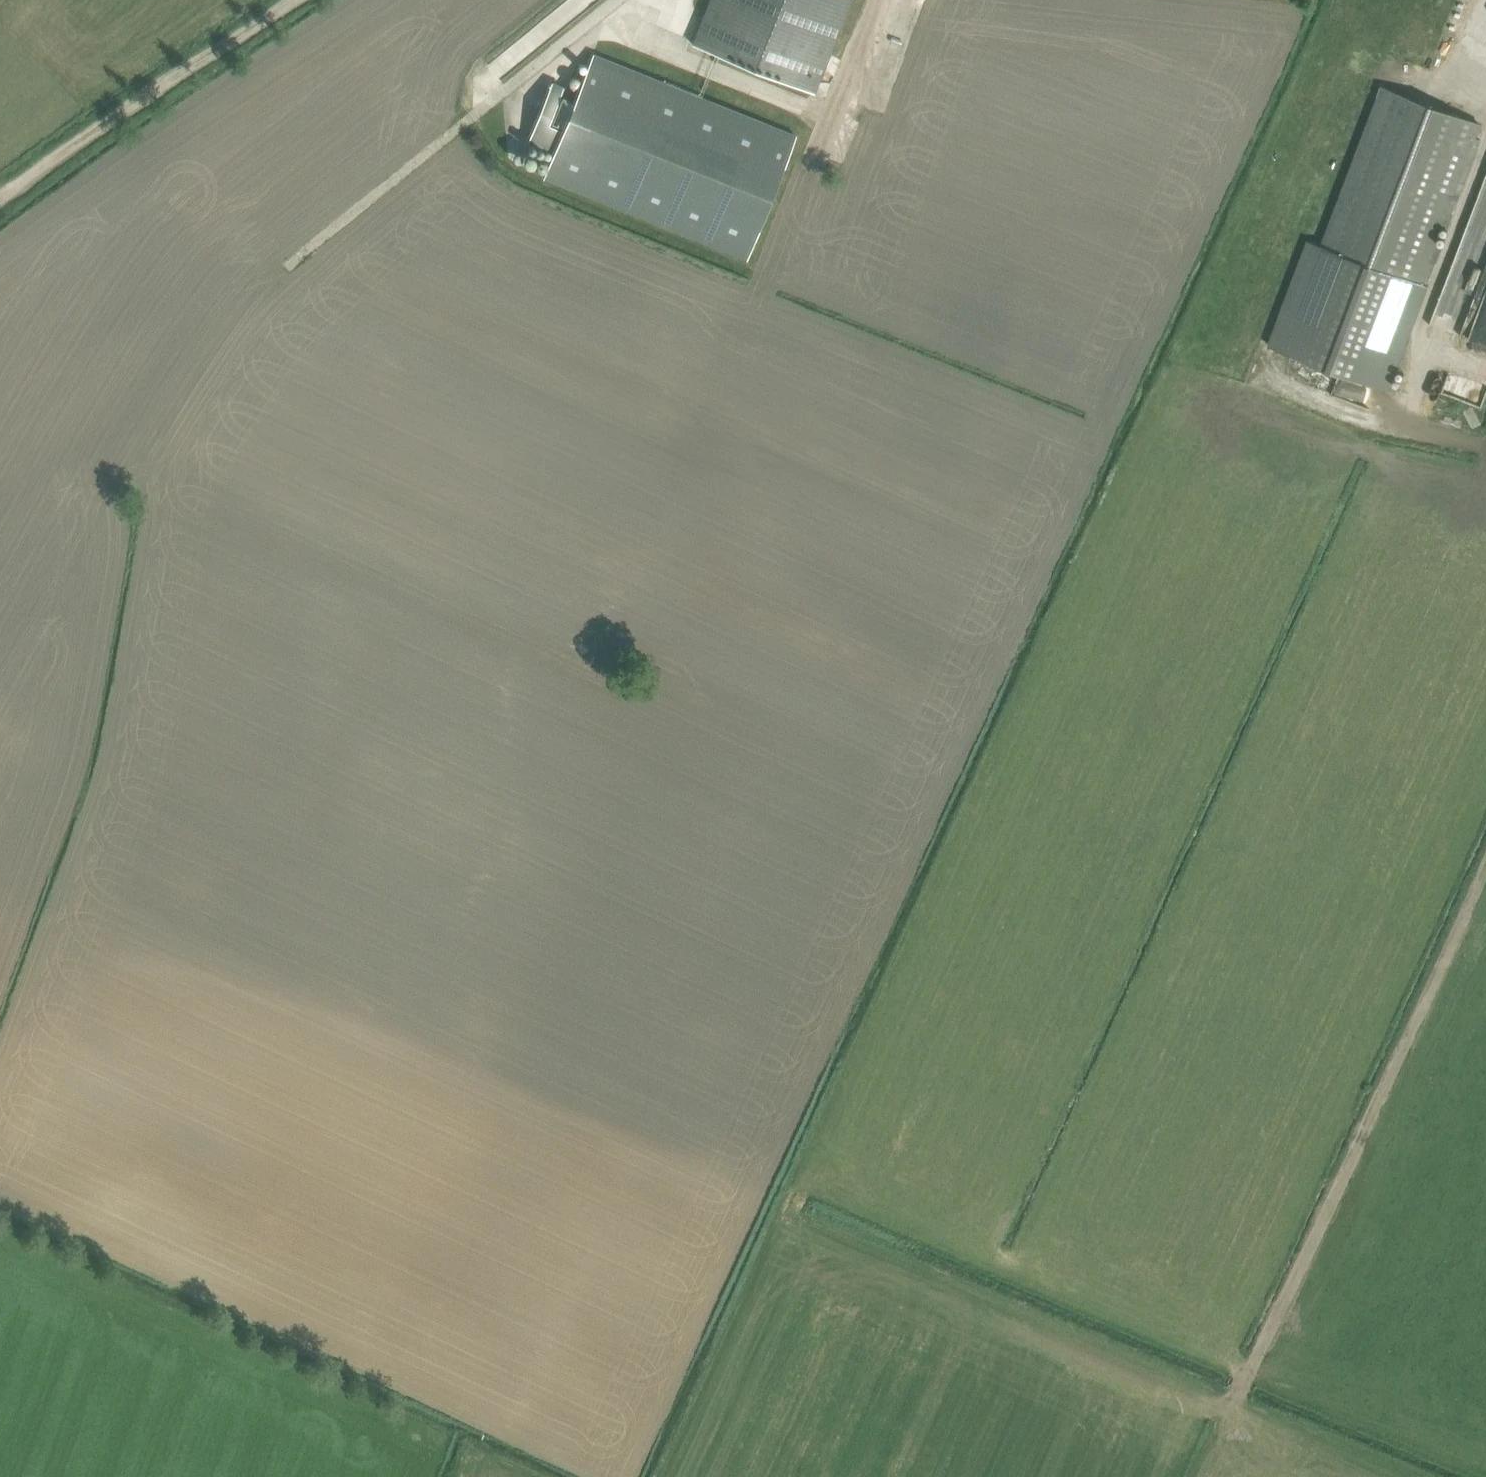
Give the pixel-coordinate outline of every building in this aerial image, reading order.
[(692,44),(814,92),(851,0),(710,0),(692,44)] [(577,93),(551,83),(529,139),(555,149),(544,177),(747,259),(796,136),(593,54),(577,93)] [(1429,286),(1421,283),(1482,124),(1381,85),(1320,245),(1307,240),(1268,345),(1389,391),(1429,286)]
